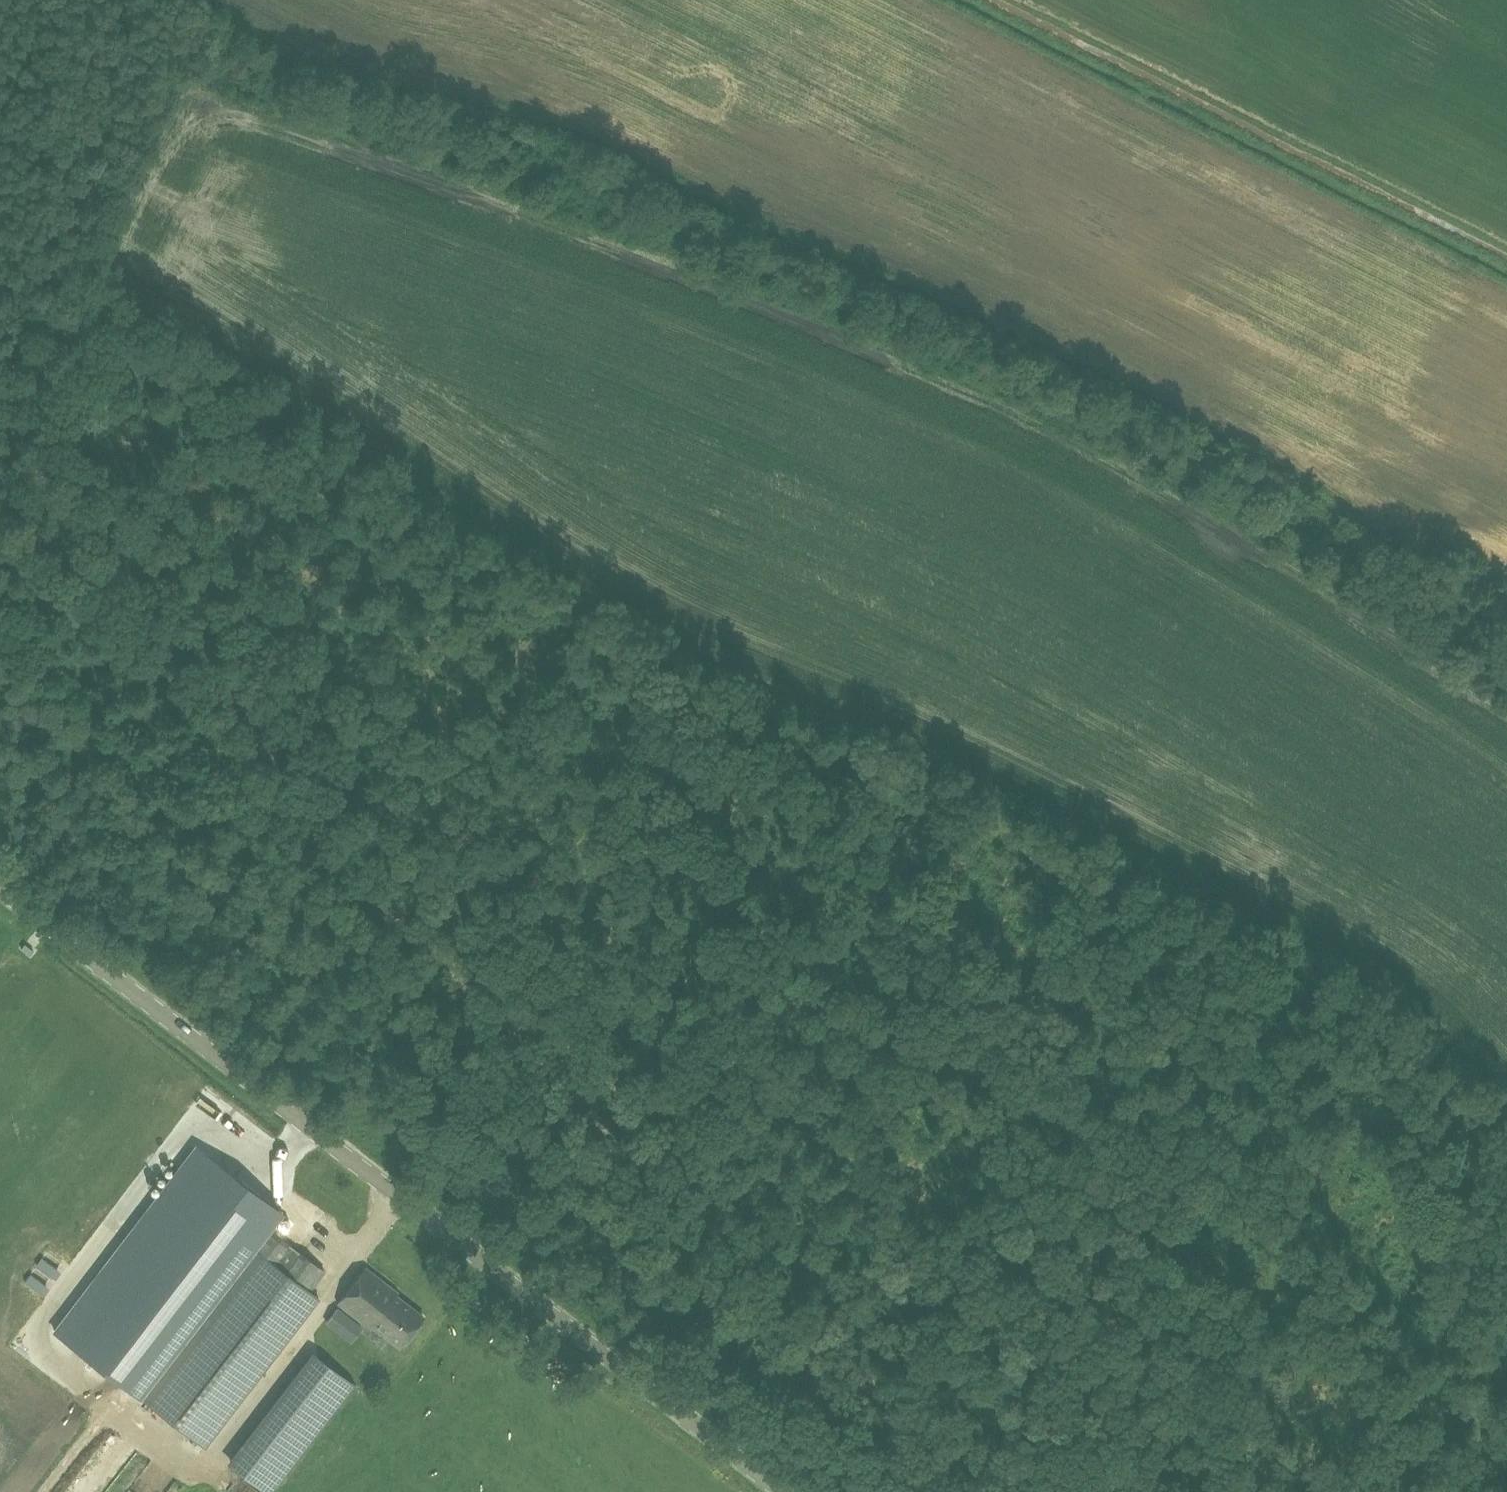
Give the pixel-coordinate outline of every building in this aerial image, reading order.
[(205,1444),(319,1297),(310,1290),(255,1247),(140,1395),(205,1444)] [(338,1302),(370,1328),(372,1325),(400,1347),(424,1316),(397,1295),(399,1292),(366,1266),(338,1302)] [(233,1459),(276,1491),(286,1491),(366,1388),(316,1350),(233,1459)]
